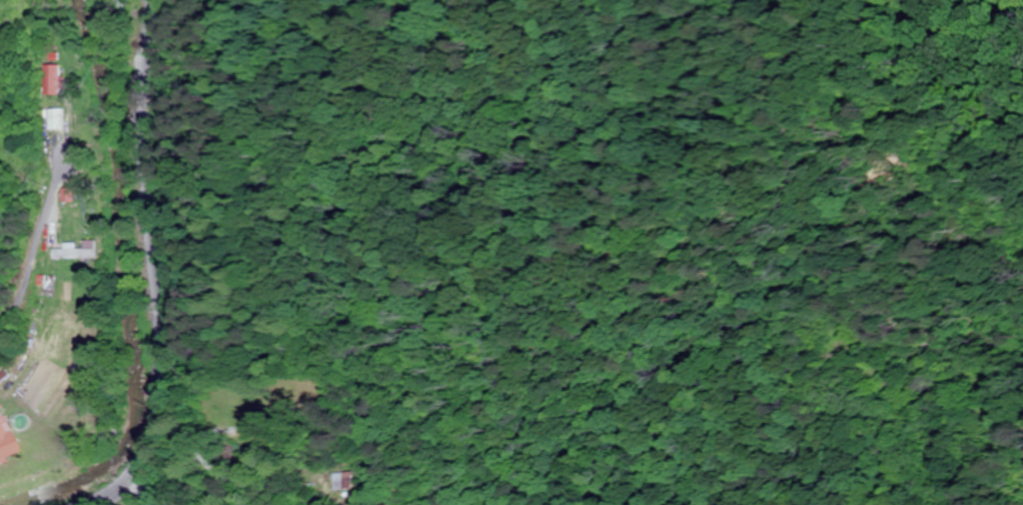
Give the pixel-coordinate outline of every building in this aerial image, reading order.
[(38,94),(56,94),(56,63),(38,63),(38,94)] [(61,244),(61,249),(49,249),(49,259),(95,259),(95,240),(81,240),(81,244),(61,244)] [(17,455),(2,420),(0,421),(0,462),(17,455)] [(337,490),(372,488),(371,471),(336,472),(337,490)]
